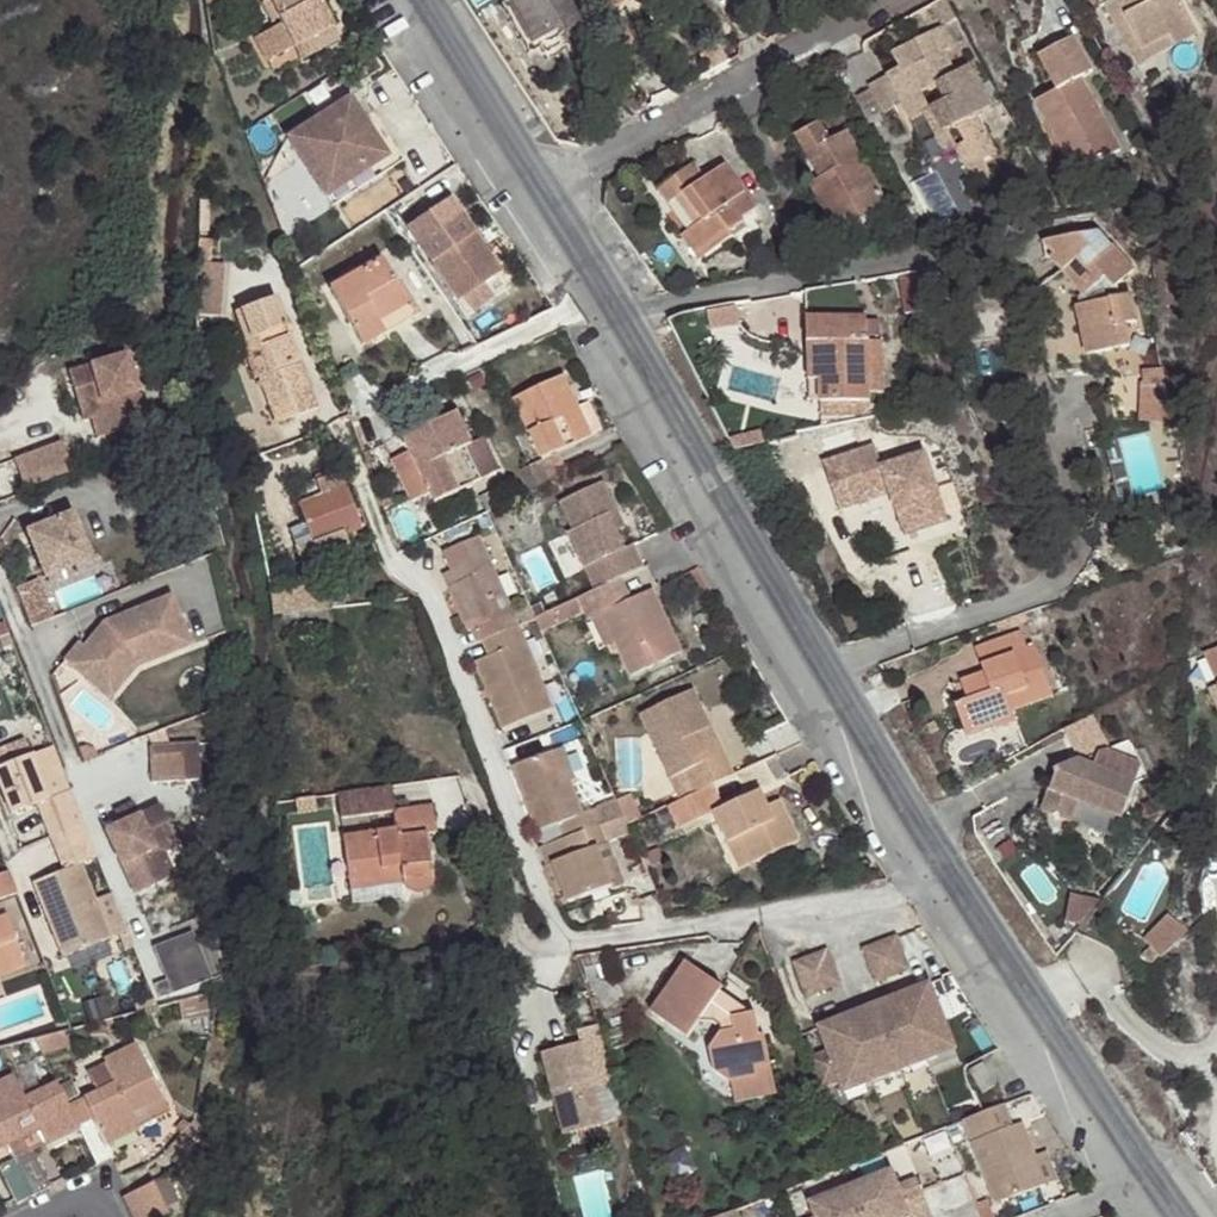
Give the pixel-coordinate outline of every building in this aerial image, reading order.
[(275,17),(266,0),(265,0),(258,3),(267,21),(275,17)] [(329,27),(315,0),(266,0),(275,17),(290,47),(329,27)] [(473,9),(487,0),(468,0),(473,9)] [(502,6),(507,3),(535,50),(578,25),(562,0),(498,0),(502,6)] [(606,4),(610,11),(630,0),(613,0),(606,4)] [(1095,7),(1107,0),(1135,50),(1164,34),(1171,46),(1192,34),(1174,0),(1087,0),(1092,9),(1095,7)] [(1107,0),(1095,7),(1130,67),(1171,46),(1164,34),(1135,50),(1107,0)] [(507,3),(502,6),(529,53),(535,50),(507,3)] [(883,52),(892,69),(906,95),(928,84),(939,102),(915,116),(927,138),(948,127),(957,144),(947,149),(960,170),(993,151),(973,112),(985,105),(962,64),(950,70),(938,50),(949,44),(936,23),(883,52)] [(335,38),(329,27),(290,47),(296,58),(335,38)] [(1029,100),(1051,139),(1059,136),(1076,167),(1112,148),(1073,77),(1084,71),(1065,38),(1040,52),(1057,85),(1029,100)] [(906,95),(892,69),(861,85),(876,112),(906,95)] [(385,154),(360,118),(347,97),(285,138),(322,195),(381,157),(385,154)] [(369,112),(360,118),(385,154),(381,157),(322,195),(330,207),(400,159),(369,112)] [(790,136),(815,180),(845,230),(887,207),(845,131),(828,140),(817,122),(790,136)] [(935,154),(947,149),(957,144),(948,127),(927,138),(935,154)] [(1059,136),(1051,139),(1069,171),(1076,167),(1059,136)] [(652,193),(683,234),(701,259),(730,238),(727,234),(742,223),(739,219),(753,208),(723,166),(702,181),(691,165),(652,193)] [(845,230),(815,180),(805,185),(833,237),(845,230)] [(401,227),(452,301),(494,272),(444,198),(401,227)] [(1090,231),(1037,243),(1040,261),(1045,260),(1075,292),(1076,304),(1069,306),(1079,356),(1121,346),(1118,326),(1128,323),(1123,294),(1112,296),(1110,286),(1125,270),(1090,231)] [(701,259),(683,234),(676,240),(695,263),(701,259)] [(226,312),(227,260),(200,259),(199,311),(226,312)] [(360,345),(409,317),(376,259),(328,287),(360,345)] [(266,370),(257,375),(274,420),(313,404),(272,298),(234,313),(244,340),(253,335),(266,370)] [(816,403),(865,401),(864,391),(881,391),(880,341),(863,341),(863,316),(803,317),(805,381),(815,380),(816,403)] [(244,340),(257,375),(266,370),(253,335),(244,340)] [(104,416),(139,403),(112,336),(57,359),(71,394),(92,386),(104,416)] [(1166,370),(1142,372),(1145,418),(1169,417),(1166,370)] [(567,414),(573,411),(557,376),(508,398),(536,459),(579,439),(567,414)] [(92,422),(104,416),(92,386),(71,394),(75,405),(84,402),(92,422)] [(567,414),(579,439),(585,436),(573,411),(567,414)] [(467,443),(452,412),(401,438),(406,451),(388,460),(409,500),(428,491),(433,501),(476,478),(461,447),(467,443)] [(56,431),(9,450),(21,481),(68,461),(56,431)] [(867,436),(818,450),(831,498),(881,484),(893,526),(938,513),(918,446),(874,458),(867,436)] [(461,447),(476,478),(494,468),(478,438),(467,443),(461,447)] [(323,534),(353,521),(335,469),(313,476),(319,494),(298,502),(311,539),(323,534)] [(617,574),(639,564),(629,541),(619,545),(611,529),(604,512),(612,507),(599,477),(555,499),(569,526),(563,530),(591,587),(606,580),(617,574)] [(22,521),(41,567),(87,547),(68,502),(22,521)] [(604,512),(611,529),(620,524),(612,507),(604,512)] [(357,530),(353,521),(323,534),(326,541),(357,530)] [(551,703),(509,608),(488,618),(481,602),(493,595),(482,571),(490,567),(475,534),(439,550),(447,567),(454,581),(445,586),(465,629),(475,625),(487,653),(473,660),(504,726),(551,703)] [(438,571),(445,586),(454,581),(447,567),(438,571)] [(488,618),(509,608),(490,567),(482,571),(493,595),(481,602),(488,618)] [(628,597),(617,574),(606,580),(618,602),(628,597)] [(174,643),(210,629),(190,580),(149,596),(151,601),(141,606),(139,600),(123,606),(102,630),(98,626),(83,644),(110,667),(124,650),(136,660),(150,643),(171,634),(174,643)] [(591,587),(574,595),(585,617),(590,616),(600,611),(611,637),(629,674),(679,649),(649,587),(628,597),(618,602),(606,580),(591,587)] [(271,612),(325,606),(323,590),(270,597),(271,612)] [(149,596),(139,600),(141,606),(151,601),(149,596)] [(600,611),(590,616),(602,640),(611,637),(600,611)] [(983,674),(960,682),(965,700),(953,704),(962,728),(992,719),(996,730),(1015,723),(1009,706),(1051,689),(1033,646),(1029,647),(1022,632),(973,650),(983,674)] [(124,650),(110,667),(128,683),(155,651),(174,643),(171,634),(150,643),(136,660),(124,650)] [(1210,683),(1200,688),(1216,727),(1216,698),(1210,683)] [(716,780),(733,772),(721,748),(713,752),(702,729),(709,723),(691,685),(638,711),(668,776),(683,768),(693,791),(716,780)] [(713,752),(721,748),(709,723),(702,729),(713,752)] [(1116,742),(1092,756),(1088,774),(1071,767),(1069,768),(1044,781),(1046,785),(1036,825),(1044,827),(1047,832),(1052,829),(1064,833),(1071,807),(1114,821),(1125,784),(1137,778),(1116,742)] [(564,745),(549,750),(562,786),(571,782),(577,780),(564,745)] [(151,750),(153,787),(177,785),(178,790),(187,789),(186,784),(202,784),(201,757),(169,759),(169,749),(151,750)] [(549,750),(512,764),(536,827),(559,819),(565,835),(572,852),(551,860),(561,886),(566,900),(611,883),(604,864),(597,845),(608,841),(594,805),(581,810),(571,782),(562,786),(549,750)] [(0,769),(0,790),(11,817),(36,809),(56,859),(92,844),(62,769),(40,778),(32,756),(0,769)] [(1088,774),(1092,756),(1071,767),(1088,774)] [(418,780),(387,785),(389,795),(408,794),(410,807),(421,804),(418,780)] [(693,791),(672,800),(681,822),(714,808),(728,838),(740,833),(751,858),(797,838),(784,809),(772,814),(767,801),(760,788),(726,802),(716,780),(693,791)] [(387,785),(335,794),(338,815),(390,809),(392,826),(340,834),(346,883),(370,879),(371,892),(406,888),(406,890),(412,893),(421,892),(424,890),(429,886),(422,832),(433,831),(429,804),(421,804),(410,807),(408,794),(389,795),(387,785)] [(778,796),(767,801),(772,814),(784,809),(778,796)] [(116,815),(121,827),(140,819),(135,806),(116,815)] [(107,834),(136,898),(170,882),(156,852),(177,842),(162,809),(140,819),(121,827),(107,834)] [(299,823),(305,901),(340,898),(334,820),(299,823)] [(740,833),(728,838),(739,864),(751,858),(740,833)] [(572,852),(565,835),(535,846),(552,890),(561,886),(551,860),(572,852)] [(608,841),(597,845),(604,864),(616,860),(608,841)] [(156,852),(170,882),(177,880),(166,856),(181,849),(177,842),(156,852)] [(81,868),(99,861),(92,844),(56,859),(62,875),(81,868)] [(33,887),(61,962),(109,944),(96,908),(81,868),(62,875),(33,887)] [(10,875),(0,878),(0,903),(19,897),(10,875)] [(406,888),(371,892),(372,899),(396,896),(406,890),(406,888)] [(96,908),(109,944),(130,937),(115,901),(96,908)] [(0,917),(0,973),(23,965),(5,916),(0,917)] [(152,976),(160,998),(215,979),(197,928),(153,943),(163,972),(152,976)] [(875,978),(908,966),(897,933),(862,946),(875,978)] [(806,995),(840,982),(827,948),(793,960),(806,995)] [(756,1069),(770,1066),(764,1035),(759,1037),(755,1014),(734,1018),(730,1005),(715,998),(719,990),(722,987),(684,961),(649,1011),(686,1037),(694,1027),(704,1021),(709,1022),(715,1025),(718,1031),(718,1035),(710,1045),(717,1072),(731,1083),(758,1077),(756,1069)] [(902,993),(905,1002),(928,1059),(956,1048),(930,982),(902,993)] [(734,1018),(755,1014),(719,990),(715,998),(730,1005),(734,1018)] [(905,1002),(902,993),(848,1015),(851,1023),(878,1013),(905,1002)] [(928,1059),(905,1002),(878,1013),(900,1070),(928,1059)] [(878,1013),(851,1023),(872,1081),(900,1070),(878,1013)] [(827,1049),(808,1056),(820,1089),(839,1081),(843,1092),(872,1081),(851,1023),(848,1015),(818,1026),(827,1049)] [(609,1079),(594,1022),(573,1027),(576,1039),(537,1049),(559,1131),(598,1120),(589,1085),(609,1079)] [(78,1127),(96,1161),(111,1154),(105,1143),(139,1126),(131,1110),(162,1095),(135,1041),(102,1057),(114,1082),(83,1097),(94,1120),(78,1127)] [(980,1089),(995,1082),(984,1059),(970,1067),(980,1089)] [(776,1093),(770,1066),(756,1069),(758,1077),(731,1083),(735,1100),(776,1093)] [(7,1143),(38,1128),(42,1135),(46,1142),(78,1127),(55,1080),(23,1095),(12,1072),(0,1079),(0,1129),(7,1143)] [(1005,1099),(962,1116),(995,1201),(1038,1184),(1028,1157),(1035,1154),(1024,1121),(1015,1124),(1005,1099)] [(7,1143),(13,1156),(30,1147),(28,1142),(42,1135),(38,1128),(7,1143)] [(15,1198),(17,1201),(49,1186),(48,1182),(30,1147),(13,1156),(0,1163),(0,1167),(15,1198)] [(1028,1157),(1038,1184),(1045,1182),(1035,1154),(1028,1157)] [(857,1180),(871,1216),(901,1216),(904,1216),(905,1216),(924,1216),(925,1216),(911,1178),(892,1185),(885,1170),(857,1180)] [(131,1191),(124,1195),(134,1216),(158,1216),(167,1212),(153,1180),(131,1191)] [(857,1180),(806,1199),(810,1214),(802,1216),(871,1216),(857,1180)] [(733,1207),(708,1216),(737,1216),(733,1207)]
